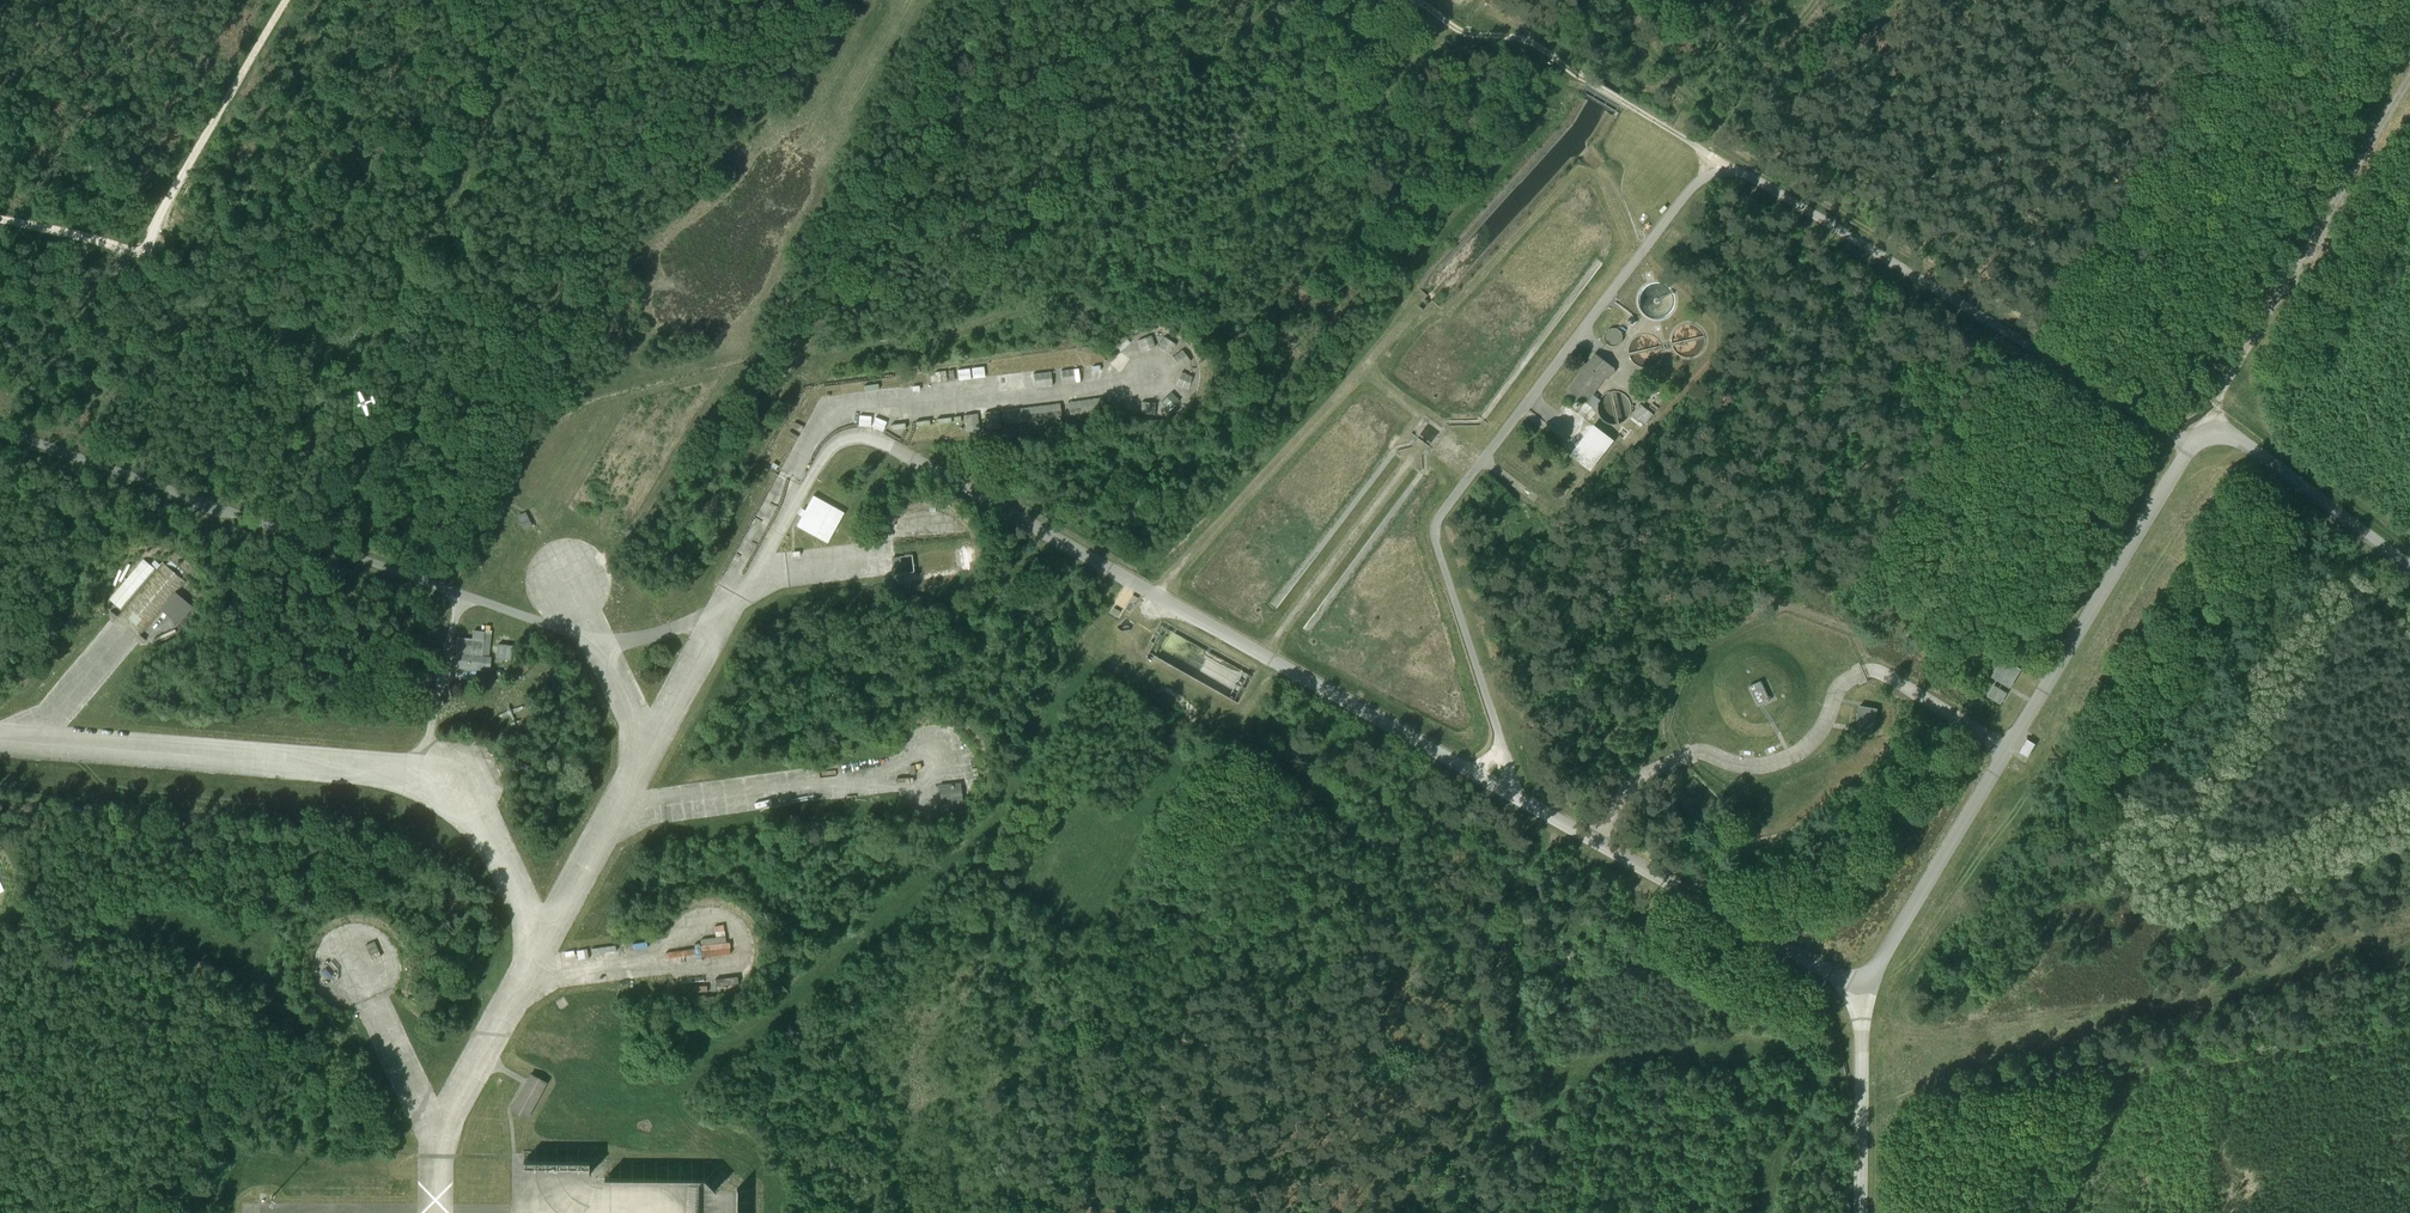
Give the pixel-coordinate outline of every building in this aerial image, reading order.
[(1153,335),(1141,338),(1143,349),(1156,346),(1153,335)] [(1113,363),(1123,369),(1131,358),(1121,352),(1113,363)] [(1599,354),(1571,388),(1589,402),(1616,367),(1599,354)] [(973,367),(975,378),(987,376),(986,365),(973,367)] [(961,379),(973,378),(972,367),(960,368),(961,379)] [(1064,368),(1064,382),(1082,381),(1081,368),(1064,368)] [(1053,371),(1036,371),(1036,386),(1053,385),(1053,371)] [(1019,388),(1018,373),(1001,374),(1001,389),(1019,388)] [(872,417),(862,416),(861,427),(872,427),(872,417)] [(879,418),(875,427),(884,432),(889,423),(879,418)] [(1570,455),(1589,471),(1615,441),(1596,426),(1570,455)] [(844,513),(813,495),(796,525),(827,543),(844,513)] [(520,515),(527,529),(536,525),(529,511),(520,515)] [(895,573),(916,571),(914,554),(893,556),(895,573)] [(111,599),(123,609),(156,570),(143,560),(111,599)] [(123,609),(117,615),(129,625),(142,635),(161,612),(176,595),(186,583),(162,563),(156,570),(123,609)] [(176,595),(161,612),(177,626),(192,610),(176,595)] [(457,637),(454,667),(489,671),(491,657),(489,657),(492,632),(473,630),(472,639),(457,637)] [(512,646),(498,644),(497,658),(511,660),(512,646)] [(2021,669),(2002,658),(1991,676),(2010,687),(2021,669)] [(2007,693),(1993,685),(1987,695),(2000,704),(2007,693)] [(1877,709),(1859,705),(1855,724),(1864,726),(1873,727),(1877,709)] [(1872,735),(1873,727),(1864,726),(1863,733),(1872,735)] [(2027,740),(2020,752),(2027,756),(2035,745),(2027,740)] [(964,809),(963,782),(941,783),(942,810),(964,809)] [(549,1084),(533,1075),(514,1110),(529,1119),(549,1084)]
